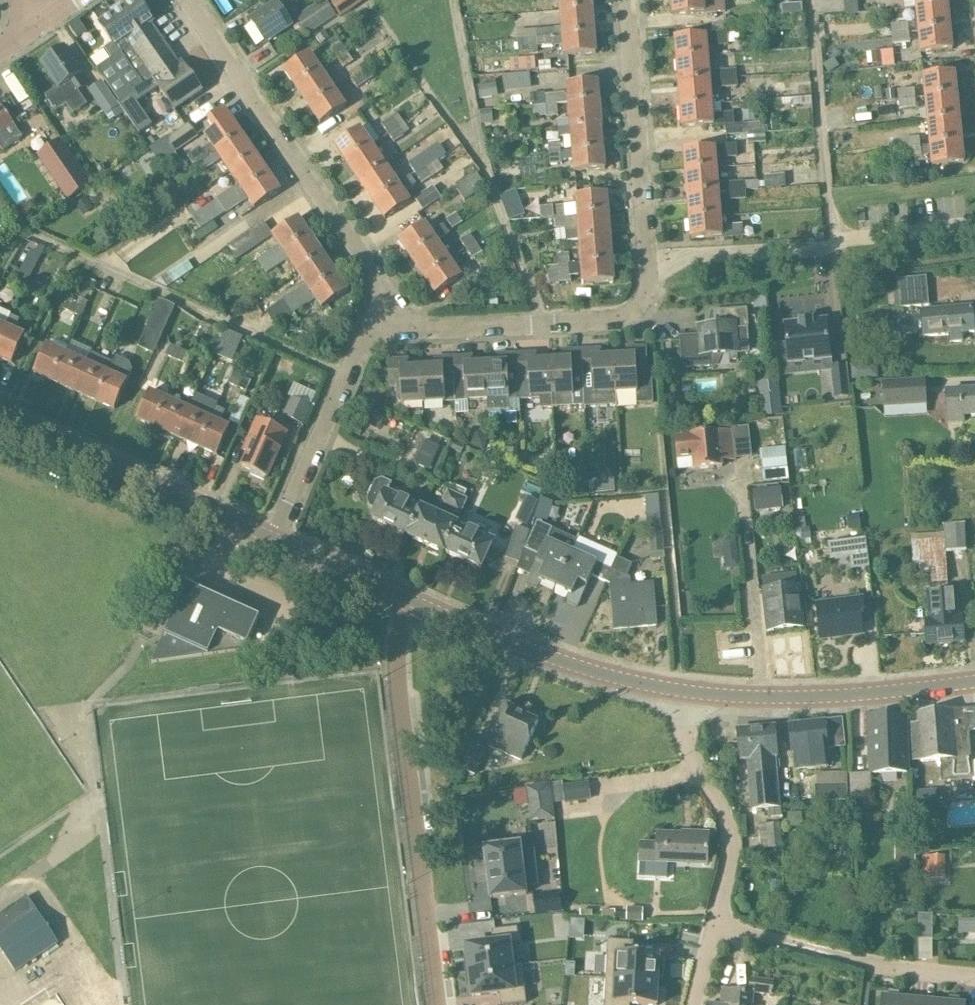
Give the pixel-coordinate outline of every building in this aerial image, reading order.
[(113,43),(105,49),(112,59),(132,44),(133,45),(140,40),(144,37),(140,31),(152,23),(155,21),(141,0),(133,0),(124,7),(121,3),(112,10),(114,13),(99,23),(113,43)] [(279,4),(278,2),(251,20),(267,42),(293,25),(287,16),(300,7),(295,0),(284,0),(279,4)] [(298,19),(309,36),(310,37),(338,17),(327,0),(298,19)] [(331,1),(340,16),(359,3),(357,0),(333,0),(331,1)] [(562,11),(593,8),(593,0),(561,0),(562,11)] [(674,13),(696,11),(697,14),(726,12),(725,0),(718,0),(705,1),(704,0),(673,0),(674,13)] [(802,3),(794,4),(795,15),(803,14),(802,3)] [(918,19),(919,29),(951,26),(949,4),(917,7),(918,19)] [(563,27),(537,28),(538,35),(538,37),(595,33),(595,31),(593,8),(562,11),(563,27)] [(892,33),(909,32),(908,22),(891,23),(892,32),(892,33)] [(132,44),(112,59),(98,68),(120,101),(119,102),(140,134),(174,110),(174,111),(203,91),(186,67),(183,69),(176,58),(152,23),(140,31),(144,37),(140,40),(133,45),(132,44)] [(953,48),(951,26),(919,29),(921,51),(953,48)] [(676,38),(678,60),(708,57),(707,46),(729,44),(728,31),(706,33),(707,35),(676,38)] [(910,41),(909,32),(892,33),(893,43),(910,41)] [(595,33),(538,37),(539,46),(564,44),(565,55),(597,53),(595,33)] [(326,34),(316,40),(321,47),(330,41),(326,34)] [(341,42),(331,49),(338,58),(347,52),(341,42)] [(87,104),(79,91),(89,84),(82,74),(83,73),(65,47),(42,62),(59,87),(45,96),(56,111),(67,104),(74,113),(87,104)] [(882,51),(871,52),(872,63),(872,64),(883,63),(882,51)] [(285,69),(297,87),(329,66),(324,58),(317,62),(310,52),(285,69)] [(347,52),(338,58),(344,67),(354,61),(347,52)] [(536,56),(512,58),(513,70),(537,68),(536,56)] [(708,57),(678,60),(679,82),(710,80),(708,57)] [(831,60),(823,67),(828,74),(837,67),(831,60)] [(551,62),(539,64),(540,74),(552,72),(551,62)] [(737,68),(717,70),(718,79),(738,77),(737,68)] [(322,70),(297,87),(309,105),(335,88),(331,82),(322,70)] [(361,72),(351,78),(358,88),(368,82),(361,72)] [(530,72),(504,73),(505,87),(531,87),(530,72)] [(924,76),(927,98),(958,95),(956,73),(924,76)] [(738,77),(718,79),(719,88),(738,86),(738,77)] [(601,103),(599,80),(568,83),(569,92),(545,94),(546,105),(558,105),(570,104),(570,105),(601,103)] [(710,80),(679,82),(681,104),(712,102),(710,80)] [(103,81),(89,90),(106,115),(120,106),(103,81)] [(496,84),(480,87),(482,100),(499,97),(496,84)] [(335,88),(309,105),(322,123),(347,106),(335,88)] [(894,90),(886,90),(887,100),(895,99),(894,90)] [(900,91),(901,101),(918,99),(917,90),(900,91)] [(545,92),(530,93),(531,107),(535,106),(546,105),(545,94),(545,92)] [(958,95),(927,98),(929,121),(960,117),(958,95)] [(918,99),(901,101),(902,110),(919,109),(918,99)] [(712,102),(681,104),(683,126),(705,124),(705,126),(735,124),(735,111),(713,113),(712,102)] [(558,120),(559,128),(572,127),(602,125),(601,103),(570,105),(571,119),(558,120)] [(558,105),(546,105),(547,117),(559,116),(558,105)] [(4,151),(24,138),(15,124),(2,106),(0,107),(0,146),(4,151)] [(188,156),(195,166),(243,134),(231,117),(226,108),(209,119),(215,128),(206,134),(213,144),(203,150),(201,148),(188,156)] [(491,109),(481,109),(482,120),(492,120),(491,109)] [(392,117),(382,124),(388,133),(398,127),(392,117)] [(960,117),(929,121),(931,143),(963,140),(960,117)] [(727,125),(726,125),(727,135),(747,134),(766,133),(765,122),(735,124),(727,125)] [(198,136),(189,123),(167,139),(175,151),(198,136)] [(398,127),(403,134),(409,131),(404,123),(398,127)] [(348,163),(373,146),(381,141),(370,124),(363,130),(361,127),(336,144),(348,163)] [(572,127),(559,128),(560,137),(572,136),(573,149),(604,147),(602,125),(572,127)] [(398,127),(388,133),(395,142),(404,136),(403,134),(398,127)] [(766,133),(747,134),(748,143),(766,142),(766,133)] [(243,134),(195,166),(200,174),(222,158),(230,170),(256,153),(243,134)] [(921,137),(905,139),(906,148),(922,147),(921,137)] [(167,139),(157,146),(166,160),(177,153),(175,151),(167,139)] [(965,162),(963,140),(931,143),(931,146),(922,147),(923,156),(932,155),(933,165),(965,162)] [(90,184),(60,141),(39,156),(69,199),(90,184)] [(548,141),(549,151),(562,150),(561,141),(548,141)] [(440,144),(409,164),(416,174),(426,168),(447,154),(440,144)] [(684,150),(686,172),(718,170),(717,158),(738,157),(737,144),(715,145),(716,147),(684,150)] [(373,146),(348,163),(361,182),(386,165),(373,146)] [(604,147),(573,149),(574,151),(562,152),(562,150),(549,151),(550,165),(563,164),(562,161),(574,160),(575,171),(606,169),(604,147)] [(922,147),(906,148),(907,158),(923,156),(922,147)] [(230,170),(240,184),(218,199),(221,204),(222,206),(235,197),(244,191),(270,174),(256,153),(230,170)] [(386,165),(361,182),(374,200),(399,183),(387,165),(386,165)] [(426,168),(416,174),(423,184),(433,177),(426,168)] [(13,200),(29,190),(15,170),(0,180),(13,200)] [(718,170),(686,172),(688,195),(720,192),(718,170)] [(477,173),(456,187),(465,200),(486,186),(477,173)] [(244,191),(235,197),(240,204),(249,198),(256,208),(281,191),(270,174),(244,191)] [(785,174),(766,175),(766,182),(767,187),(786,186),(785,174)] [(399,183),(374,200),(375,202),(386,219),(411,202),(405,192),(417,183),(413,177),(411,175),(399,183)] [(747,190),(760,189),(759,180),(727,183),(728,191),(747,190)] [(433,185),(414,198),(423,210),(442,197),(433,185)] [(747,190),(728,191),(729,200),(747,199),(747,190)] [(553,206),(554,218),(610,214),(608,192),(577,195),(578,204),(553,206)] [(720,192),(688,195),(690,217),(722,215),(720,192)] [(88,196),(77,204),(82,211),(93,203),(88,196)] [(235,197),(222,206),(227,213),(240,204),(235,197)] [(521,205),(504,212),(509,224),(511,223),(526,218),(521,205)] [(456,213),(447,219),(454,229),(463,222),(456,213)] [(610,214),(554,218),(555,229),(566,228),(567,241),(580,240),(580,239),(611,237),(610,214)] [(722,215),(690,217),(691,238),(714,236),(714,239),(744,237),(743,223),(722,225),(722,215)] [(259,259),(264,267),(312,235),(300,217),(274,234),(280,244),(259,259)] [(214,221),(195,234),(200,240),(218,228),(214,221)] [(265,222),(228,246),(237,259),(273,235),(265,222)] [(400,240),(412,258),(438,240),(438,241),(451,232),(445,223),(432,232),(426,222),(400,240)] [(470,233),(461,240),(467,249),(477,243),(470,233)] [(312,235),(264,267),(268,273),(290,259),(298,271),(325,254),(312,235)] [(611,237),(580,239),(580,240),(582,261),(613,259),(611,237)] [(18,269),(31,275),(45,245),(32,239),(18,269)] [(438,240),(412,258),(424,276),(457,253),(450,242),(443,247),(438,241),(438,240)] [(477,243),(467,249),(473,259),(483,252),(477,243)] [(558,253),(559,265),(570,264),(569,252),(558,253)] [(457,253),(424,276),(436,294),(462,276),(456,267),(463,261),(457,253)] [(285,299),(268,311),(271,316),(272,318),(277,325),(294,313),(290,306),(312,291),(338,274),(337,272),(325,254),(298,271),(307,284),(285,299)] [(582,263),(570,264),(571,276),(577,275),(577,273),(583,273),(583,275),(584,283),(615,281),(613,259),(582,261),(582,263)] [(559,265),(549,266),(550,283),(572,281),(571,276),(570,264),(559,265)] [(312,291),(290,306),(294,313),(316,298),(323,308),(349,291),(338,274),(312,291)] [(24,290),(33,294),(38,283),(29,279),(24,290)] [(38,283),(33,294),(42,299),(48,288),(38,283)] [(929,289),(901,291),(902,306),(930,305),(929,289)] [(765,295),(753,296),(754,307),(767,306),(765,295)] [(69,299),(64,309),(74,313),(78,303),(69,299)] [(162,301),(148,329),(162,336),(176,307),(162,301)] [(78,303),(74,313),(83,317),(87,307),(78,303)] [(924,336),(950,334),(951,341),(964,340),(965,333),(974,332),(974,324),(973,306),(922,310),(924,336)] [(700,335),(682,336),(683,357),(683,367),(712,365),(711,355),(730,354),(731,359),(738,359),(737,353),(750,352),(748,309),(714,311),(715,324),(699,325),(699,329),(700,335)] [(0,342),(0,357),(13,363),(26,334),(16,330),(21,319),(12,315),(0,342)] [(801,322),(786,324),(789,361),(831,357),(827,319),(812,321),(812,318),(801,320),(801,322)] [(216,329),(209,344),(218,348),(226,331),(217,327),(216,329)] [(226,331),(218,348),(216,353),(232,360),(242,339),(226,331)] [(35,372),(56,382),(68,353),(47,344),(35,372)] [(166,354),(175,358),(180,348),(171,344),(166,354)] [(627,355),(615,356),(617,406),(617,407),(635,406),(636,404),(654,403),(652,367),(648,367),(647,345),(626,347),(627,355)] [(603,347),(583,349),(583,376),(585,408),(617,406),(615,356),(603,356),(603,347)] [(190,352),(180,348),(175,358),(184,363),(190,352)] [(557,359),(549,360),(551,396),(552,396),(574,395),(573,377),(583,376),(583,349),(557,350),(557,359)] [(89,363),(76,391),(97,400),(114,364),(115,361),(92,351),(87,362),(89,363)] [(538,351),(518,352),(521,397),(521,398),(531,398),(531,397),(541,397),(541,408),(553,408),(552,396),(551,396),(549,360),(538,360),(538,351)] [(499,362),(486,363),(488,399),(489,411),(510,410),(509,398),(510,398),(521,397),(518,352),(498,353),(499,362)] [(68,353),(56,382),(76,391),(89,363),(87,362),(68,353)] [(474,355),(454,356),(456,401),(488,399),(486,363),(474,364),(474,355)] [(436,365),(422,366),(424,403),(446,401),(456,401),(454,356),(435,357),(436,365)] [(116,358),(114,364),(97,400),(116,409),(128,381),(127,380),(133,366),(116,358)] [(391,385),(397,385),(398,399),(400,402),(403,402),(403,404),(424,403),(422,366),(411,367),(409,358),(390,359),(391,385)] [(846,364),(833,365),(837,397),(849,395),(846,364)] [(879,364),(852,366),(853,380),(880,379),(879,364)] [(228,383),(238,387),(243,376),(233,371),(228,383)] [(252,380),(243,376),(238,387),(247,392),(252,380)] [(779,380),(760,382),(764,417),(783,414),(779,380)] [(928,385),(898,387),(901,413),(930,411),(928,385)] [(947,391),(949,422),(965,421),(965,415),(974,415),(974,389),(947,391)] [(137,418),(158,427),(170,400),(150,390),(137,418)] [(312,406),(293,397),(285,415),(303,424),(312,406)] [(170,400),(158,427),(178,437),(190,409),(170,400)] [(365,402),(358,418),(371,423),(378,408),(365,402)] [(210,418),(198,446),(218,455),(230,427),(220,422),(226,411),(217,407),(212,418),(210,418)] [(190,409),(178,437),(198,446),(210,418),(200,413),(190,409)] [(249,453),(243,467),(253,471),(251,474),(265,480),(266,477),(270,479),(283,450),(280,448),(287,432),(257,419),(248,440),(243,450),(249,453)] [(723,461),(736,459),(733,429),(675,435),(678,458),(694,457),(696,469),(724,467),(723,461)] [(476,431),(471,443),(483,449),(489,436),(476,431)] [(427,434),(413,462),(430,469),(437,453),(437,452),(442,441),(427,434)] [(451,439),(448,446),(462,452),(465,445),(454,440),(451,439)] [(555,459),(538,460),(538,473),(555,472),(555,459)] [(765,481),(788,479),(786,459),(763,462),(765,481)] [(613,477),(592,479),(594,492),(615,490),(613,477)] [(377,481),(369,500),(371,505),(378,508),(373,519),(409,536),(410,536),(423,507),(388,491),(392,484),(391,483),(383,480),(377,481)] [(410,536),(409,537),(445,554),(446,552),(459,524),(451,520),(454,513),(461,516),(469,499),(465,497),(468,490),(452,484),(449,489),(448,489),(440,507),(437,514),(423,507),(410,536)] [(587,485),(574,486),(575,494),(587,493),(587,485)] [(780,486),(756,488),(758,509),(783,507),(780,486)] [(648,513),(662,513),(661,494),(647,494),(648,513)] [(541,497),(535,518),(547,522),(553,501),(541,497)] [(859,513),(848,514),(849,528),(861,527),(859,513)] [(806,515),(796,516),(797,526),(802,526),(807,526),(806,515)] [(538,522),(526,549),(540,555),(537,562),(526,584),(537,589),(544,581),(556,587),(573,550),(548,539),(553,529),(538,522)] [(459,524),(446,552),(447,553),(482,569),(495,540),(459,524)] [(664,525),(663,525),(650,526),(652,555),(666,554),(664,525)] [(807,526),(802,526),(802,537),(811,536),(810,525),(807,526)] [(517,526),(507,557),(520,561),(530,530),(517,526)] [(944,530),(911,532),(914,561),(919,561),(920,571),(931,570),(931,581),(948,580),(947,569),(945,548),(944,530)] [(865,537),(848,540),(852,567),(869,565),(865,537)] [(184,552),(175,547),(174,547),(167,561),(177,566),(184,552)] [(556,587),(569,593),(568,602),(578,607),(592,575),(606,581),(611,568),(598,562),(573,550),(556,587)] [(738,552),(725,553),(727,568),(739,566),(738,552)] [(614,561),(611,568),(606,581),(610,582),(614,628),(658,624),(655,583),(632,585),(631,580),(632,577),(627,575),(633,563),(616,555),(614,561)] [(188,583),(160,645),(153,661),(153,662),(246,649),(261,616),(213,594),(188,583)] [(804,627),(800,585),(764,589),(769,631),(804,627)] [(956,590),(928,592),(930,619),(925,620),(927,645),(966,642),(964,616),(958,617),(956,590)] [(817,603),(821,638),(863,633),(861,611),(864,610),(863,598),(817,603)] [(520,712),(520,711),(504,705),(487,744),(521,759),(527,746),(528,746),(539,720),(520,712)] [(917,712),(918,723),(912,723),(915,760),(940,759),(943,781),(973,779),(971,757),(970,730),(974,730),(974,709),(917,712)] [(869,716),(871,773),(909,773),(907,714),(869,716)] [(843,718),(816,721),(821,767),(829,766),(827,748),(846,746),(843,718)] [(792,752),(794,752),(797,770),(821,767),(816,721),(790,724),(792,752)] [(776,725),(738,729),(740,759),(749,758),(753,809),(769,808),(770,816),(781,815),(777,770),(780,766),(780,760),(775,757),(775,756),(779,756),(776,725)] [(474,743),(462,768),(475,774),(487,749),(474,743)] [(544,750),(544,752),(544,755),(545,757),(547,759),(550,760),(552,759),(555,758),(556,756),(557,754),(557,751),(556,749),(554,747),(551,746),(548,747),(546,748),(544,750)] [(851,772),(850,793),(870,794),(871,772),(851,772)] [(567,802),(591,799),(589,782),(565,786),(567,802)] [(817,784),(816,784),(816,800),(848,800),(848,784),(817,784)] [(937,791),(918,792),(918,803),(938,802),(937,791)] [(801,812),(787,813),(788,826),(802,825),(801,812)] [(849,812),(841,813),(842,827),(850,827),(849,812)] [(784,846),(781,822),(759,824),(762,848),(784,846)] [(668,862),(708,864),(709,834),(689,833),(689,835),(657,834),(657,844),(641,843),(639,876),(667,878),(668,862)] [(851,834),(840,834),(840,857),(841,857),(851,857),(851,834)] [(896,839),(895,860),(904,861),(904,865),(916,865),(917,840),(896,839)] [(491,898),(527,894),(524,869),(537,868),(535,851),(522,852),(521,843),(485,848),(491,898)] [(946,854),(923,854),(924,879),(946,879),(946,854)] [(560,890),(533,893),(536,913),(563,909),(560,890)] [(28,895),(0,914),(0,945),(17,971),(59,942),(28,895)] [(644,909),(628,908),(627,920),(643,921),(644,909)] [(919,913),(919,938),(933,939),(933,913),(919,913)] [(959,932),(974,932),(974,917),(958,917),(959,932)] [(468,956),(466,957),(468,972),(513,966),(513,965),(510,943),(520,942),(518,927),(492,930),(494,943),(467,946),(468,956)] [(608,940),(606,978),(659,981),(659,976),(662,976),(663,961),(660,961),(660,956),(633,954),(634,941),(608,940)] [(567,962),(566,975),(575,976),(576,963),(567,962)] [(468,972),(469,986),(472,986),(473,996),(500,993),(501,1004),(506,1004),(527,1002),(522,964),(513,965),(513,966),(468,972)] [(605,1004),(631,1004),(646,1004),(658,1004),(659,981),(606,978),(605,1004)] [(755,993),(773,995),(774,981),(752,978),(750,991),(723,988),(721,1003),(711,1002),(711,1004),(754,1004),(755,993)] [(882,1004),(924,1004),(924,999),(883,995),(882,1004)]
